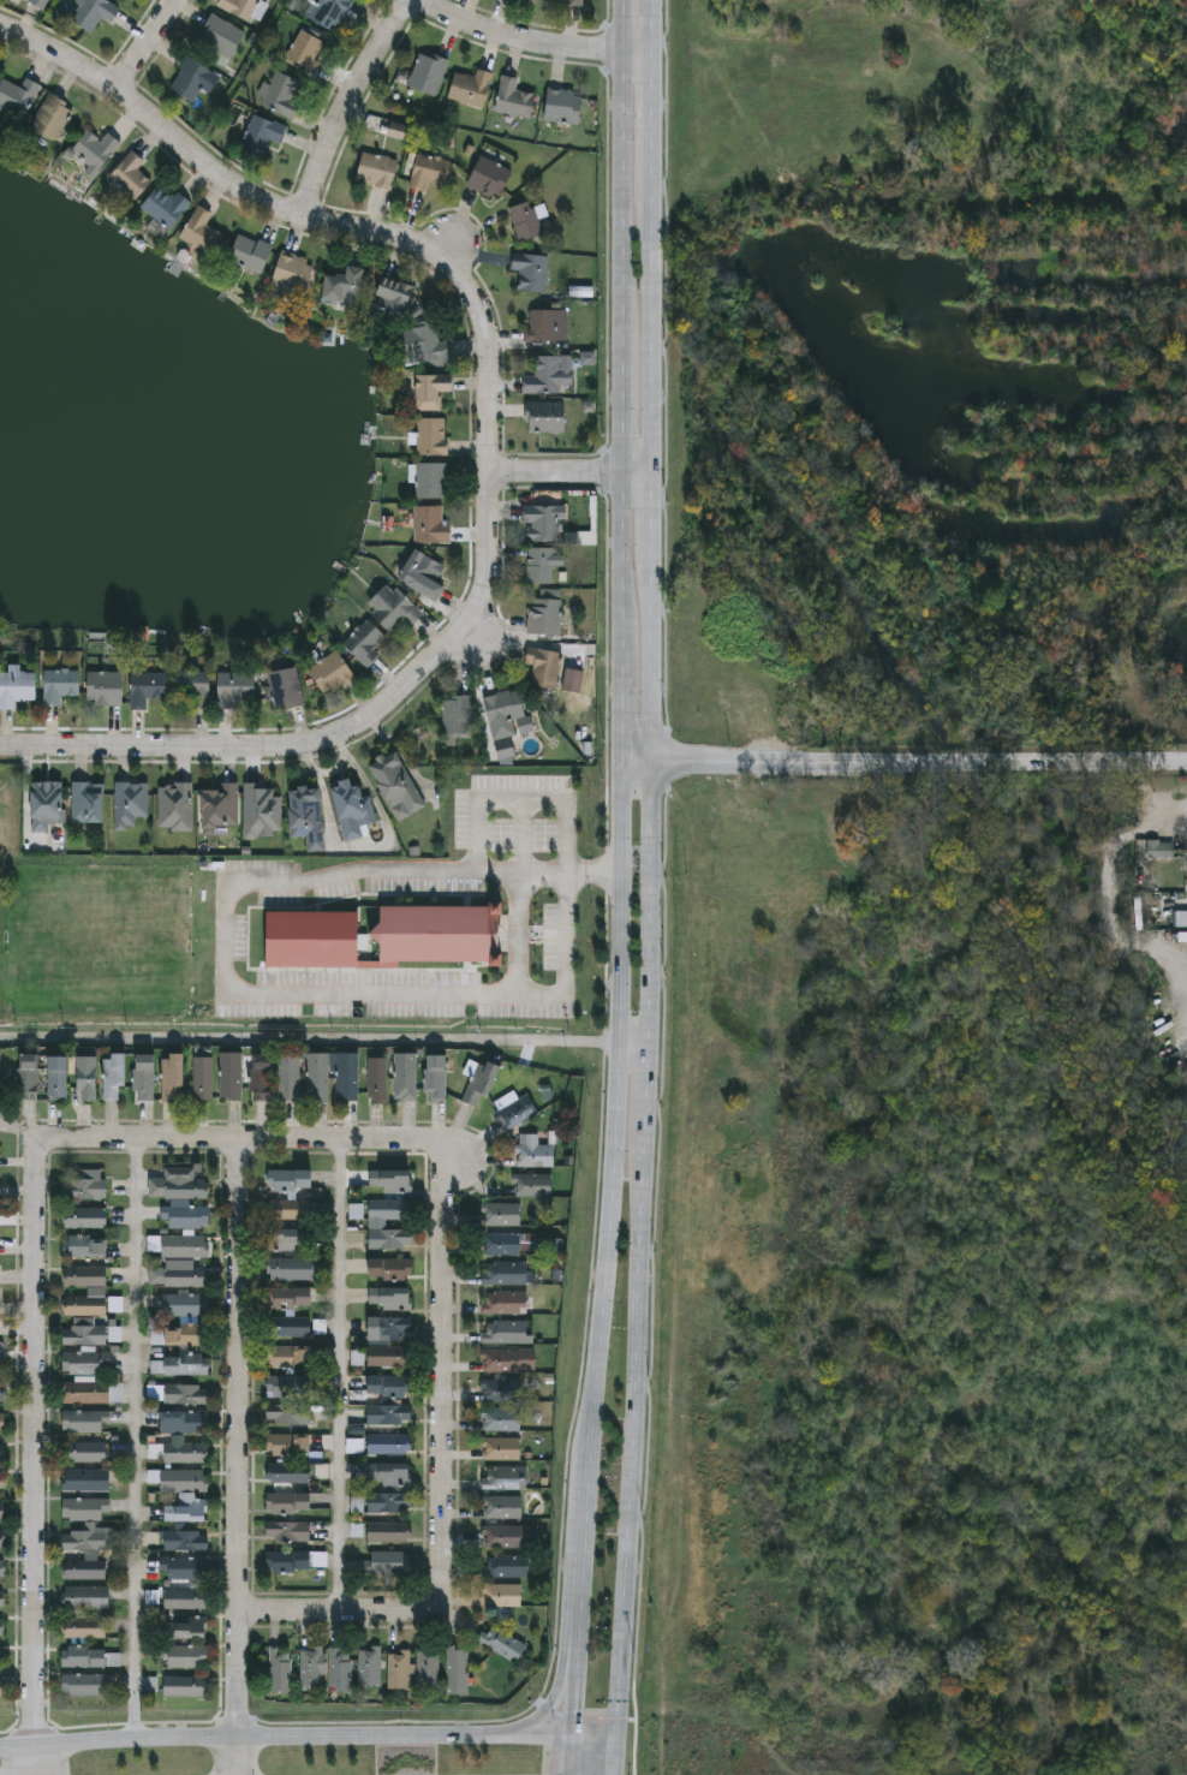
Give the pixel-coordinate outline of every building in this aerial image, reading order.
[(43,8),(29,0),(49,0),(43,8)] [(68,17),(81,0),(108,0),(120,8),(111,23),(102,17),(90,32),(68,17)] [(217,5),(220,0),(261,0),(250,22),(217,5)] [(316,5),(308,0),(353,0),(335,31),(310,17),(316,5)] [(246,31),(232,58),(197,38),(210,12),(246,31)] [(312,69),(286,58),(299,28),(326,40),(312,69)] [(406,83),(422,48),(449,61),(434,95),(406,83)] [(214,71),(193,102),(168,85),(190,55),(214,71)] [(475,76),(477,67),(494,72),(483,107),(448,97),(455,71),(475,76)] [(300,82),(292,99),(302,105),(293,119),(258,101),(276,69),(300,82)] [(495,109),(501,73),(518,77),(515,89),(536,93),(531,117),(495,109)] [(25,118),(0,106),(0,83),(2,78),(22,85),(25,77),(41,83),(25,118)] [(581,121),(547,121),(547,89),(581,89),(581,121)] [(29,125),(49,91),(74,106),(55,139),(29,125)] [(240,147),(253,112),(286,125),(280,143),(272,139),(266,156),(240,147)] [(121,142),(96,173),(70,151),(88,129),(101,139),(108,131),(121,142)] [(109,174),(133,149),(144,160),(137,167),(151,181),(136,198),(109,174)] [(356,179),(363,150),(399,160),(392,187),(356,179)] [(452,159),(447,184),(428,180),(427,190),(410,187),(417,151),(452,159)] [(513,169),(497,201),(466,184),(482,154),(513,169)] [(142,206),(157,185),(172,197),(178,190),(191,201),(169,228),(142,206)] [(543,232),(520,240),(508,207),(531,199),(543,232)] [(208,222),(223,232),(210,254),(179,234),(198,203),(214,213),(208,222)] [(262,273),(227,258),(239,231),(273,245),(262,273)] [(269,293),(280,252),(316,262),(306,303),(269,293)] [(512,269),(512,252),(548,254),(547,290),(519,290),(520,269),(512,269)] [(323,298),(327,272),(346,275),(347,264),(365,267),(359,304),(323,298)] [(406,314),(375,303),(383,274),(416,285),(406,314)] [(556,309),(556,340),(524,340),(524,327),(530,327),(530,309),(556,309)] [(404,363),(400,326),(437,322),(440,340),(451,339),(453,365),(428,368),(427,362),(404,363)] [(535,355),(573,355),(573,392),(524,392),(524,374),(535,374),(535,355)] [(417,375),(454,375),(454,392),(442,392),(442,409),(417,409),(417,375)] [(565,431),(527,431),(527,401),(565,401),(565,431)] [(448,455),(418,455),(418,418),(448,418),(448,455)] [(449,463),(449,498),(416,498),(416,463),(449,463)] [(414,542),(414,505),(442,505),(442,524),(451,524),(451,542),(414,542)] [(523,522),(521,505),(557,505),(557,541),(532,541),(532,522),(523,522)] [(527,583),(527,547),(554,547),(554,583),(527,583)] [(443,570),(435,578),(446,588),(431,602),(400,571),(422,548),(443,570)] [(560,632),(529,632),(529,591),(560,591),(560,632)] [(342,642),(368,618),(386,636),(374,648),(380,654),(368,667),(342,642)] [(568,690),(531,684),(535,665),(524,663),(526,645),(574,655),(568,690)] [(326,693),(308,669),(336,649),(354,673),(326,693)] [(278,710),(267,673),(296,665),(306,702),(278,710)] [(16,708),(0,707),(0,668),(37,668),(36,698),(16,698),(16,708)] [(80,668),(79,693),(60,693),(60,704),(44,704),(44,668),(80,668)] [(210,669),(210,705),(197,705),(197,693),(175,695),(175,671),(210,669)] [(88,671),(123,671),(123,703),(88,703),(88,671)] [(255,671),(255,704),(217,704),(217,671),(255,671)] [(168,672),(167,696),(147,696),(147,708),(131,708),(131,672),(168,672)] [(517,734),(494,738),(484,695),(520,687),(526,716),(513,719),(517,734)] [(458,739),(458,745),(445,745),(445,696),(473,696),(473,739),(458,739)] [(396,820),(370,763),(398,750),(425,806),(396,820)] [(362,824),(364,835),(345,840),(332,784),(352,779),(354,786),(368,782),(376,821),(362,824)] [(62,781),(62,822),(49,822),(49,830),(32,830),(32,781),(62,781)] [(105,821),(72,821),(72,781),(105,781),(105,821)] [(148,816),(135,816),(135,827),(115,827),(115,781),(148,781),(148,816)] [(192,781),(192,828),(159,828),(159,781),(192,781)] [(202,832),(202,788),(220,788),(220,781),(239,781),(239,826),(217,826),(217,832),(202,832)] [(291,835),(290,787),(322,787),(323,850),(308,850),(308,835),(291,835)] [(1174,860),(1174,846),(1150,846),(1150,860),(1174,860)] [(489,907),(490,903),(502,903),(502,915),(499,915),(497,954),(502,954),(502,966),(490,966),(490,963),(398,961),(396,967),(266,966),(266,911),(358,912),(357,963),(378,963),(378,906),(489,907)] [(241,1053),(241,1100),(221,1100),(221,1053),(241,1053)] [(37,1054),(37,1098),(19,1098),(19,1054),(37,1054)] [(126,1086),(119,1086),(119,1101),(103,1101),(103,1054),(126,1054),(126,1086)] [(155,1054),(155,1101),(136,1101),(136,1054),(155,1054)] [(185,1054),(185,1088),(178,1088),(178,1101),(162,1101),(162,1054),(185,1054)] [(253,1101),(253,1054),(272,1054),(272,1101),(253,1101)] [(300,1054),(300,1101),(280,1101),(280,1054),(300,1054)] [(358,1101),(333,1101),(308,1101),(308,1054),(358,1054),(358,1101)] [(395,1101),(395,1054),(416,1054),(416,1101),(395,1101)] [(446,1101),(428,1101),(428,1055),(446,1055),(446,1101)] [(48,1098),(48,1056),(67,1056),(67,1098),(48,1098)] [(77,1056),(96,1056),(96,1101),(77,1101),(77,1056)] [(193,1101),(193,1056),(213,1056),(213,1101),(193,1101)] [(369,1103),(369,1058),(387,1058),(387,1103),(369,1103)] [(489,1096),(482,1092),(476,1106),(461,1100),(481,1059),(502,1068),(489,1096)] [(496,1114),(527,1095),(538,1112),(507,1131),(496,1114)] [(554,1167),(515,1167),(515,1145),(525,1145),(525,1133),(539,1133),(539,1145),(554,1145),(554,1167)] [(207,1198),(149,1198),(149,1179),(165,1179),(165,1166),(196,1166),(196,1179),(208,1179),(207,1198)] [(311,1220),(268,1220),(268,1169),(311,1169),(311,1220)] [(383,1193),(383,1186),(370,1186),(370,1171),(412,1171),(412,1193),(383,1193)] [(514,1197),(514,1174),(551,1174),(551,1197),(514,1197)] [(106,1179),(106,1199),(67,1199),(67,1179),(106,1179)] [(411,1201),(411,1221),(384,1220),(384,1229),(412,1231),(412,1249),(369,1249),(370,1201),(411,1201)] [(521,1203),(521,1226),(482,1226),(482,1203),(521,1203)] [(208,1204),(208,1228),(167,1228),(167,1219),(162,1219),(162,1204),(208,1204)] [(64,1228),(64,1209),(107,1209),(107,1228),(64,1228)] [(268,1251),(268,1228),(304,1228),(304,1251),(268,1251)] [(533,1233),(533,1255),(483,1255),(483,1233),(533,1233)] [(64,1235),(107,1235),(107,1258),(64,1258),(64,1235)] [(208,1235),(208,1258),(162,1258),(162,1235),(208,1235)] [(268,1280),(268,1258),(314,1258),(314,1280),(268,1280)] [(412,1280),(370,1280),(370,1258),(412,1258),(412,1280)] [(533,1285),(482,1285),(482,1263),(533,1263),(533,1285)] [(107,1267),(106,1326),(108,1326),(108,1351),(108,1375),(64,1375),(64,1350),(65,1318),(64,1318),(65,1265),(107,1267)] [(208,1287),(165,1287),(165,1267),(208,1267),(208,1287)] [(311,1288),(312,1308),(273,1309),(273,1288),(311,1288)] [(382,1310),(382,1304),(370,1304),(370,1289),(411,1289),(411,1310),(382,1310)] [(527,1292),(527,1315),(484,1315),(484,1292),(527,1292)] [(208,1315),(162,1315),(162,1294),(208,1294),(208,1315)] [(412,1336),(369,1336),(369,1317),(412,1317),(412,1336)] [(311,1320),(311,1339),(278,1339),(278,1320),(311,1320)] [(529,1344),(483,1344),(483,1322),(529,1322),(529,1344)] [(208,1327),(208,1346),(165,1346),(165,1327),(208,1327)] [(310,1347),(310,1368),(269,1368),(269,1346),(310,1347)] [(482,1348),(536,1348),(536,1372),(482,1372),(482,1348)] [(162,1354),(208,1354),(208,1376),(162,1376),(162,1354)] [(410,1368),(368,1368),(368,1356),(410,1356),(410,1368)] [(369,1398),(369,1376),(412,1376),(412,1398),(369,1398)] [(267,1396),(267,1377),(311,1377),(311,1396),(267,1396)] [(521,1380),(521,1402),(482,1402),(482,1380),(521,1380)] [(64,1405),(64,1383),(109,1383),(109,1405),(64,1405)] [(163,1405),(163,1386),(208,1386),(208,1405),(163,1405)] [(411,1405),(411,1424),(368,1424),(368,1405),(411,1405)] [(310,1406),(310,1424),(267,1424),(267,1406),(310,1406)] [(482,1430),(482,1410),(521,1410),(521,1430),(482,1430)] [(62,1432),(62,1412),(109,1412),(109,1432),(62,1432)] [(207,1412),(207,1434),(161,1434),(161,1412),(207,1412)] [(311,1457),(270,1457),(270,1435),(311,1435),(311,1457)] [(410,1435),(410,1454),(368,1454),(368,1435),(410,1435)] [(521,1459),(482,1459),(482,1437),(521,1437),(521,1459)] [(107,1464),(64,1463),(65,1442),(107,1442),(107,1464)] [(204,1445),(204,1464),(163,1464),(163,1445),(204,1445)] [(268,1464),(310,1464),(310,1483),(268,1483),(268,1464)] [(370,1464),(411,1464),(411,1485),(370,1485),(370,1464)] [(527,1466),(527,1489),(483,1489),(483,1466),(527,1466)] [(109,1470),(109,1491),(64,1491),(64,1470),(109,1470)] [(161,1491),(161,1471),(205,1471),(205,1491),(161,1491)] [(311,1493),(311,1513),(267,1513),(267,1493),(311,1493)] [(406,1513),(369,1513),(369,1493),(406,1493),(406,1513)] [(523,1496),(523,1518),(483,1518),(483,1496),(523,1496)] [(62,1550),(64,1531),(72,1531),(72,1523),(62,1521),(62,1499),(109,1500),(109,1524),(113,1524),(113,1551),(62,1550)] [(205,1521),(165,1521),(165,1503),(205,1503),(205,1521)] [(310,1541),(267,1541),(267,1521),(310,1521),(310,1541)] [(410,1542),(369,1542),(369,1521),(410,1521),(410,1542)] [(485,1548),(485,1525),(521,1525),(521,1548),(485,1548)] [(165,1553),(165,1531),(208,1531),(208,1553),(165,1553)] [(327,1550),(327,1571),(267,1571),(267,1550),(327,1550)] [(406,1551),(406,1574),(369,1574),(369,1551),(406,1551)] [(485,1577),(485,1555),(529,1555),(529,1577),(485,1577)] [(106,1579),(64,1579),(64,1556),(106,1556),(106,1579)] [(166,1588),(189,1588),(189,1580),(162,1579),(163,1557),(208,1559),(207,1610),(165,1609),(166,1588)] [(521,1584),(521,1606),(485,1606),(485,1584),(521,1584)] [(109,1609),(64,1609),(64,1586),(109,1586),(109,1609)] [(205,1638),(165,1638),(165,1620),(205,1620),(205,1638)] [(479,1637),(493,1621),(526,1649),(513,1664),(479,1637)] [(108,1638),(66,1638),(66,1622),(108,1622),(108,1638)] [(168,1667),(168,1645),(208,1645),(208,1667),(168,1667)] [(360,1646),(381,1646),(381,1685),(360,1685),(360,1646)] [(120,1668),(61,1667),(62,1648),(120,1649),(120,1668)] [(292,1692),(269,1692),(269,1648),(292,1648),(292,1692)] [(352,1692),(330,1692),(330,1648),(352,1648),(352,1692)] [(446,1694),(446,1648),(469,1648),(469,1694),(446,1694)] [(300,1650),(323,1650),(323,1682),(300,1682),(300,1650)] [(412,1650),(412,1690),(388,1690),(388,1650),(412,1650)] [(418,1650),(439,1650),(439,1690),(418,1690),(418,1650)] [(62,1697),(62,1674),(109,1674),(109,1697),(62,1697)] [(165,1697),(165,1676),(205,1676),(205,1697),(165,1697)]
